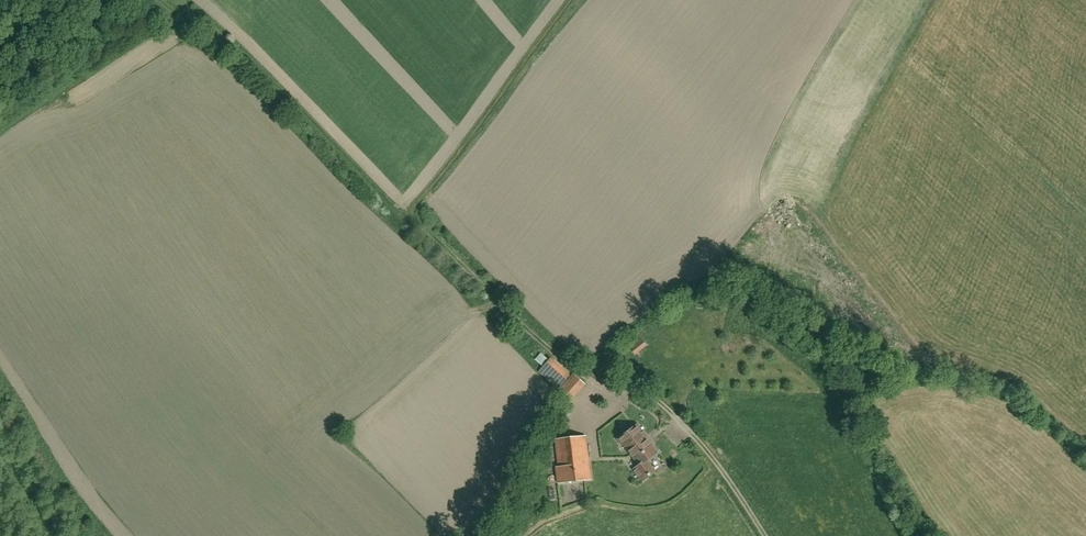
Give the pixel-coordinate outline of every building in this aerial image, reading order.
[(640,338),(629,346),(635,354),(646,346),(640,338)] [(556,390),(567,376),(555,366),(545,379),(556,390)] [(557,388),(569,400),(584,384),(572,373),(557,388)] [(637,426),(618,440),(621,445),(622,444),(638,467),(633,471),(641,482),(653,474),(645,463),(656,455),(646,441),(647,440),(637,426)] [(556,467),(557,483),(589,479),(585,436),(555,439),(558,466),(556,467)]
